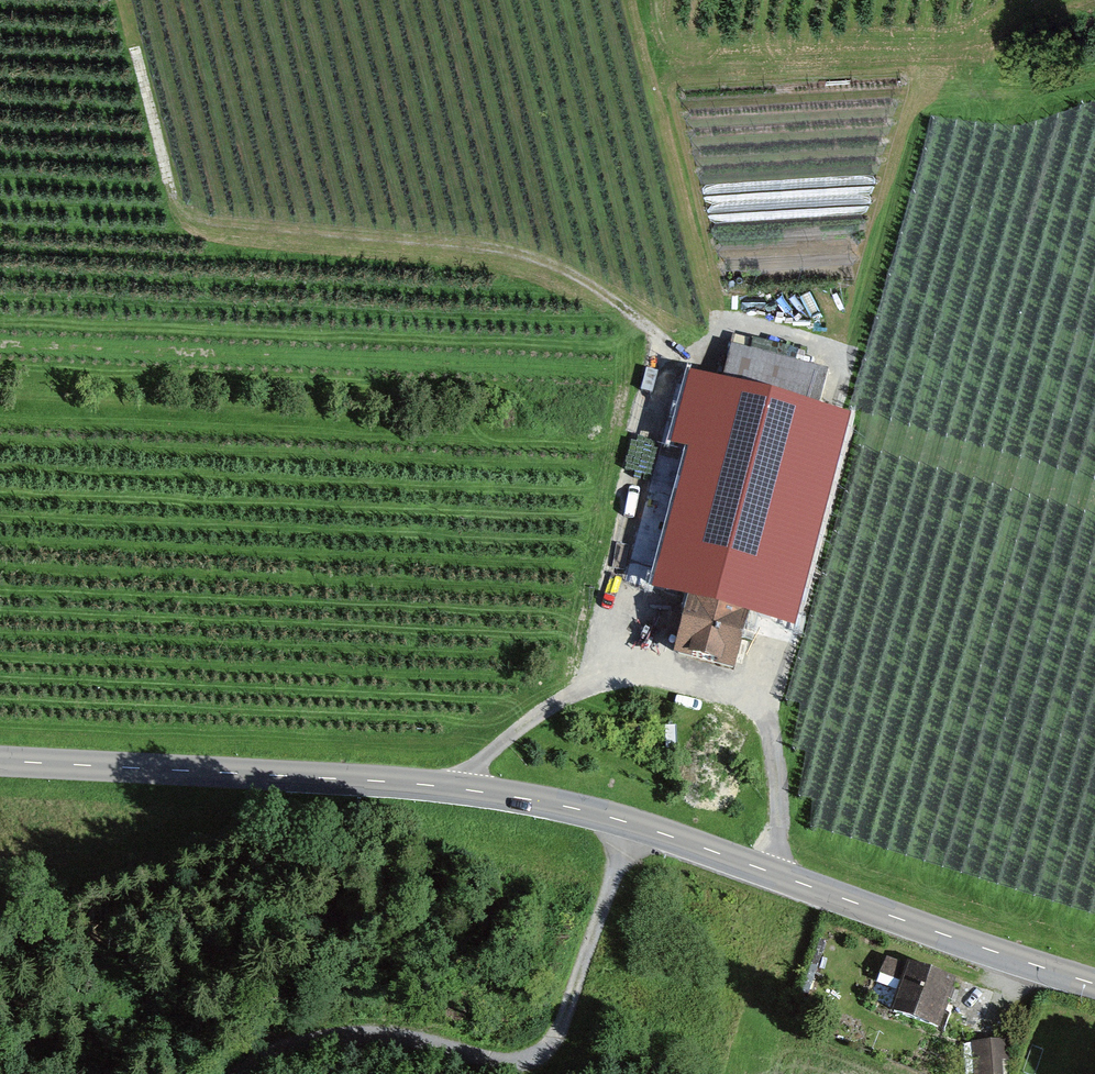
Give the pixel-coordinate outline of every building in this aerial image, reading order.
[(817,414),(828,369),(733,348),(723,393),(817,414)] [(736,446),(764,454),(769,437),(741,429),(736,446)] [(765,618),(798,470),(709,450),(662,659),(728,674),(742,613),(765,618)] [(940,1026),(957,972),(886,950),(869,1004),(940,1026)] [(973,1041),(975,1073),(1005,1073),(1004,1062),(1021,1061),(1020,1038),(973,1041)]
